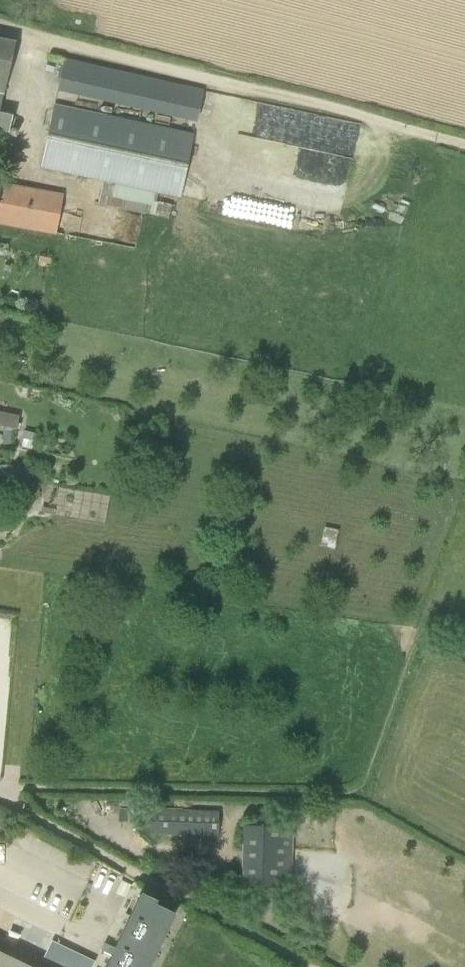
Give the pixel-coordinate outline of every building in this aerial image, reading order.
[(9,134),(13,115),(0,112),(16,44),(0,40),(0,132),(9,134)] [(201,114),(206,84),(66,57),(60,87),(201,114)] [(244,134),(276,140),(270,171),(351,187),(364,122),(251,101),(244,134)] [(41,168),(181,197),(194,133),(54,104),(41,168)] [(56,235),(63,194),(2,182),(1,183),(0,183),(0,225),(56,235)] [(19,415),(0,411),(0,427),(16,430),(19,415)] [(338,545),(340,527),(326,525),(323,543),(338,545)] [(211,829),(212,811),(151,809),(150,832),(209,834),(210,829),(211,829)] [(281,887),(282,827),(243,827),(241,886),(281,887)] [(176,912),(156,903),(157,899),(142,892),(105,966),(150,966),(176,912)] [(96,961),(51,941),(51,942),(42,961),(55,966),(93,966),(96,961)] [(16,961),(0,953),(0,966),(29,966),(16,961)]
